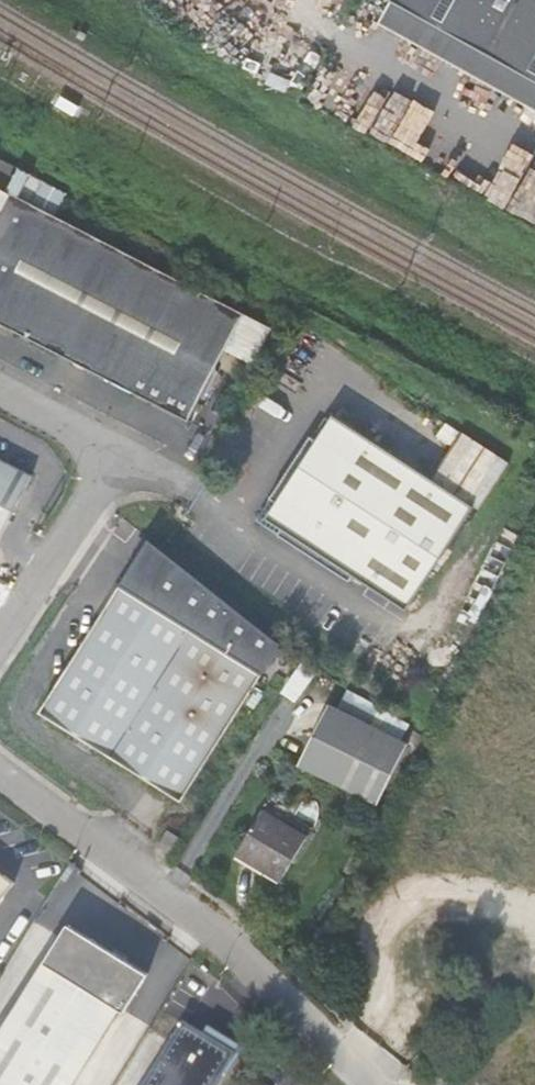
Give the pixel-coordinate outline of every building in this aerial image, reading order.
[(391,0),(379,24),(534,111),(534,80),(391,0)] [(391,0),(534,80),(534,0),(392,0),(391,0)] [(505,204),(528,163),(494,145),(487,158),(435,130),(420,157),(505,204)] [(215,359),(234,325),(0,193),(0,332),(176,430),(215,359)] [(234,325),(215,359),(239,373),(257,339),(234,325)] [(361,417),(357,422),(347,436),(344,440),(338,435),(288,499),(292,503),(300,503),(303,517),(298,519),(291,528),(362,584),(369,575),(420,614),(495,516),(361,417)] [(347,436),(357,422),(352,417),(342,430),(347,436)] [(0,456),(0,538),(33,473),(0,456)] [(284,522),(291,528),(298,519),(303,517),(300,503),(292,503),(288,499),(282,506),(284,522)] [(150,538),(121,587),(259,675),(278,644),(150,538)] [(259,675),(121,587),(40,712),(182,803),(259,675)] [(301,714),(281,741),(316,769),(329,752),(317,743),(325,731),(301,714)] [(227,840),(268,870),(295,833),(254,803),(227,840)] [(0,1042),(0,1084),(76,1084),(112,1025),(117,1028),(138,992),(60,943),(0,1042)] [(149,1084),(221,1084),(226,1076),(174,1044),(149,1084)]
